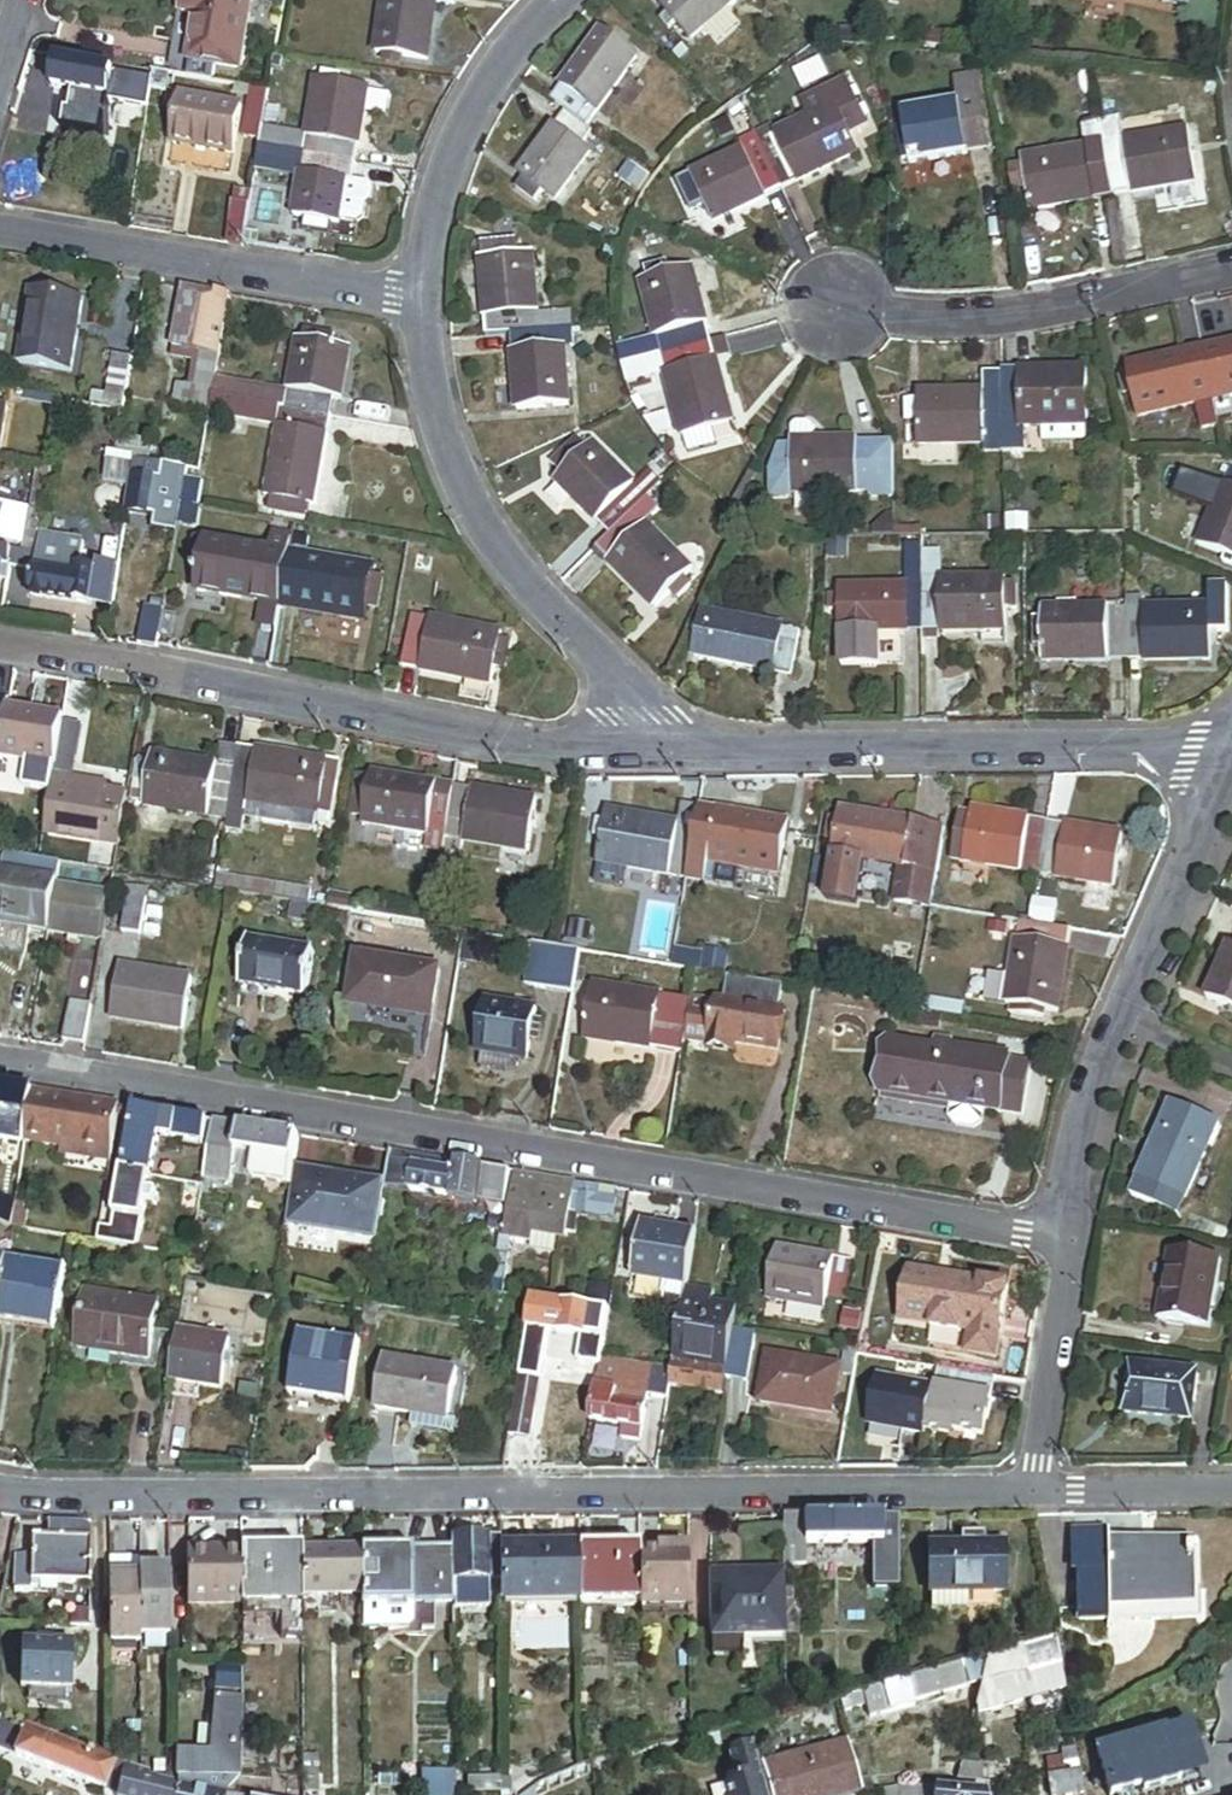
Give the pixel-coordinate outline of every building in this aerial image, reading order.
[(181,14),(193,16),(185,62),(238,71),(250,0),(183,0),(181,14)] [(456,0),(385,0),(378,45),(427,53),(436,0),(456,3),(456,0)] [(667,19),(658,26),(666,35),(674,28),(694,51),(706,40),(730,20),(753,0),(670,0),(659,10),(667,19)] [(1183,9),(1184,0),(1143,0),(1183,9)] [(730,20),(706,40),(720,56),(744,36),(730,20)] [(598,41),(553,101),(571,115),(595,132),(605,139),(609,142),(616,133),(602,123),(640,72),(598,41)] [(149,89),(151,80),(57,63),(50,102),(106,112),(107,103),(145,110),(149,89)] [(258,144),(355,159),(367,85),(339,80),(341,72),(322,69),(321,77),(315,77),(306,135),(261,128),(259,141),(258,144)] [(166,75),(152,73),(151,80),(149,89),(163,92),(166,75)] [(955,85),(976,83),(974,74),(954,76),(955,85)] [(984,153),(976,83),(955,85),(958,103),(902,110),(904,129),(898,130),(899,140),(907,139),(908,146),(910,162),(984,153)] [(267,91),(249,88),(241,138),(259,141),(261,128),(267,91)] [(809,122),(762,143),(784,193),(865,157),(855,134),(867,129),(848,88),(803,109),(809,122)] [(238,105),(177,97),(170,146),(231,154),(238,105)] [(1101,121),(1111,191),(1193,179),(1185,128),(1180,129),(1177,110),(1101,121)] [(595,132),(571,115),(527,172),(540,181),(532,191),(550,205),(559,195),(569,202),(604,157),(597,151),(605,139),(595,132)] [(1030,203),(1111,191),(1101,121),(1101,120),(1085,122),(1088,143),(1023,153),(1024,161),(1027,184),(1030,203)] [(762,143),(759,136),(742,144),(745,150),(681,179),(694,209),(709,203),(717,222),(784,193),(762,143)] [(355,159),(258,144),(255,161),(300,168),(293,213),(310,215),(309,222),(320,224),(321,217),(338,220),(338,216),(345,174),(353,175),(355,159)] [(1014,186),(1027,184),(1024,161),(1011,163),(1014,186)] [(370,178),(353,175),(345,174),(338,216),(357,219),(364,214),(366,201),(373,196),(375,185),(370,178)] [(224,242),(241,245),(250,191),(233,188),(224,242)] [(482,245),(487,334),(509,333),(572,330),(571,313),(538,315),(535,257),(521,258),(520,243),(482,245)] [(656,338),(613,348),(617,364),(710,342),(694,271),(669,277),(667,267),(645,272),(648,283),(643,284),(656,338)] [(220,345),(229,293),(186,285),(183,300),(178,305),(175,332),(183,334),(181,351),(202,354),(203,354),(206,342),(212,343),(220,345)] [(81,298),(29,289),(18,362),(69,371),(81,298)] [(280,403),(333,411),(345,337),(291,329),(280,403)] [(572,330),(509,333),(512,404),(566,401),(563,347),(572,347),(572,330)] [(710,342),(714,358),(729,354),(726,338),(710,342)] [(1199,347),(1210,397),(1226,394),(1231,392),(1231,339),(1199,347)] [(617,364),(621,381),(663,371),(681,449),(713,442),(709,426),(729,421),(714,358),(710,342),(617,364)] [(1199,347),(1126,362),(1137,412),(1192,400),(1197,426),(1215,422),(1214,415),(1210,397),(1199,347)] [(203,354),(202,354),(196,389),(178,385),(174,406),(208,413),(212,393),(215,373),(218,357),(203,354)] [(132,360),(112,357),(107,393),(92,391),(90,404),(112,407),(123,409),(132,360)] [(1079,371),(999,371),(999,375),(999,451),(1021,451),(1021,422),(1036,422),(1079,423),(1079,371)] [(237,377),(215,373),(212,393),(233,396),(237,377)] [(984,392),(916,392),(916,400),(916,421),(916,446),(982,446),(981,451),(999,451),(999,375),(984,375),(984,392)] [(208,413),(276,424),(267,483),(277,485),(275,498),(309,504),(312,491),(320,492),(333,411),(280,403),(233,396),(212,393),(208,413)] [(55,398),(33,394),(32,401),(54,405),(55,398)] [(1226,394),(1210,397),(1214,415),(1230,412),(1226,394)] [(916,400),(901,400),(901,421),(916,421),(916,400)] [(123,409),(112,407),(109,429),(120,431),(123,409)] [(665,415),(643,421),(653,437),(670,433),(665,415)] [(1079,423),(1036,422),(1035,441),(1079,441),(1079,423)] [(788,429),(787,442),(808,442),(808,430),(805,425),(792,425),(788,429)] [(557,480),(607,533),(644,497),(660,481),(647,469),(632,484),(594,445),(591,448),(581,439),(553,465),(562,474),(557,480)] [(891,444),(808,442),(787,442),(788,448),(776,448),(765,473),(766,503),(786,503),(791,497),(858,497),(861,503),(889,503),(891,444)] [(137,458),(116,454),(111,481),(132,485),(134,472),(137,458)] [(44,513),(52,471),(37,468),(29,511),(44,513)] [(1231,468),(1201,543),(1224,552),(1221,561),(1231,566),(1231,469),(1231,468)] [(128,508),(156,513),(162,478),(134,472),(132,485),(128,508)] [(185,483),(162,478),(156,513),(158,514),(155,528),(177,532),(185,483)] [(607,533),(591,549),(646,606),(663,591),(668,597),(682,585),(676,579),(684,570),(640,524),(655,509),(644,497),(607,533)] [(128,508),(127,513),(155,518),(156,513),(128,508)] [(40,536),(44,513),(29,511),(23,509),(21,516),(27,518),(20,553),(37,556),(38,553),(40,536)] [(868,531),(868,536),(887,536),(887,529),(888,518),(882,518),(868,531)] [(274,549),(190,534),(186,559),(197,560),(193,587),(278,603),(288,551),(274,549)] [(276,535),(274,549),(288,551),(290,537),(276,535)] [(841,673),(877,673),(877,632),(920,632),(919,552),(918,535),(909,535),(904,536),(905,579),(839,580),(840,592),(840,609),(841,673)] [(37,556),(30,596),(90,606),(96,572),(79,569),(83,543),(40,536),(38,553),(37,556)] [(7,580),(12,551),(3,550),(0,569),(0,579),(7,580)] [(376,567),(288,551),(278,603),(367,619),(369,605),(379,607),(384,578),(374,577),(376,567)] [(1003,610),(1014,609),(1014,580),(1002,580),(1002,578),(939,579),(938,552),(919,552),(920,632),(1003,630),(1003,610)] [(840,592),(826,593),(827,609),(840,609),(840,592)] [(1124,605),(1124,658),(1205,657),(1205,604),(1138,605),(1138,593),(1123,593),(1124,605)] [(1124,658),(1124,605),(1043,606),(1043,617),(1032,618),(1033,645),(1043,645),(1043,659),(1124,658)] [(711,632),(707,656),(794,672),(804,622),(716,606),(713,625),(708,624),(706,632),(711,632)] [(138,646),(157,649),(163,613),(145,610),(138,646)] [(498,628),(410,612),(402,660),(489,676),(492,659),(502,661),(506,636),(497,634),(498,628)] [(61,714),(6,705),(0,741),(0,755),(28,760),(53,764),(61,714)] [(224,823),(236,749),(221,746),(216,769),(150,757),(149,766),(136,764),(135,783),(146,785),(142,809),(224,823)] [(338,767),(236,749),(224,823),(222,832),(239,835),(243,816),(255,818),(254,825),(314,834),(315,826),(327,827),(338,767)] [(0,755),(0,775),(24,779),(28,760),(0,755)] [(444,840),(453,788),(371,774),(370,780),(357,779),(351,815),(363,816),(362,825),(423,836),(421,849),(441,853),(444,840)] [(72,780),(51,777),(41,835),(117,848),(126,794),(104,791),(71,785),(72,780)] [(105,786),(72,780),(71,785),(104,791),(105,786)] [(540,803),(453,788),(444,840),(459,842),(531,855),(540,803)] [(681,823),(607,809),(604,823),(594,822),(591,839),(602,841),(598,861),(672,874),(675,853),(689,856),(698,804),(685,802),(681,823)] [(787,820),(698,804),(689,856),(778,872),(787,820)] [(928,821),(840,807),(837,822),(827,821),(823,842),(833,844),(831,860),(898,871),(893,906),(931,912),(944,834),(926,831),(928,821)] [(1041,871),(1049,821),(976,808),(974,815),(963,813),(958,844),(969,846),(967,858),(1041,871)] [(946,824),(928,821),(926,831),(944,834),(946,824)] [(1123,833),(1049,821),(1041,871),(1114,883),(1123,833)] [(459,842),(444,840),(441,853),(437,878),(453,880),(459,842)] [(969,846),(958,844),(956,856),(967,858),(969,846)] [(9,856),(6,875),(0,874),(0,925),(47,933),(55,888),(59,864),(9,856)] [(213,890),(308,906),(311,891),(215,875),(213,890)] [(146,889),(127,886),(125,894),(144,898),(145,898),(146,889)] [(69,937),(68,944),(78,946),(79,938),(101,942),(109,897),(55,888),(47,933),(69,937)] [(125,894),(124,894),(119,931),(155,938),(161,904),(143,901),(144,898),(125,894)] [(346,900),(326,897),(324,909),(344,912),(346,900)] [(1074,929),(1023,920),(1012,982),(992,979),(988,1003),(1008,1006),(1007,1014),(1044,1021),(1046,1006),(1060,1009),(1074,929)] [(308,954),(243,942),(237,987),(301,997),(308,954)] [(578,952),(531,944),(524,988),(570,996),(578,952)] [(1205,1007),(1231,1019),(1231,946),(1205,1007)] [(433,971),(352,957),(345,1005),(426,1019),(433,971)] [(188,979),(117,966),(108,1018),(179,1031),(188,979)] [(779,986),(724,976),(720,1002),(714,1001),(714,1003),(689,999),(689,1001),(682,1042),(707,1046),(706,1049),(729,1053),(730,1043),(775,1050),(781,1011),(775,1010),(779,986)] [(580,1010),(586,1012),(582,1038),(680,1055),(682,1042),(689,1001),(591,985),(588,998),(582,997),(580,1010)] [(959,1005),(916,998),(914,1008),(957,1015),(959,1005)] [(61,1042),(84,1046),(91,1007),(68,1003),(61,1042)] [(532,1012),(482,1003),(475,1053),(477,1053),(520,1061),(524,1061),(527,1039),(530,1021),(532,1012)] [(937,1017),(919,1013),(916,1025),(935,1028),(937,1017)] [(536,1022),(530,1021),(527,1039),(533,1040),(536,1022)] [(883,1039),(874,1092),(948,1104),(982,1110),(998,1112),(999,1111),(1020,1115),(1028,1064),(945,1050),(947,1040),(933,1037),(931,1047),(883,1039)] [(520,1061),(477,1053),(474,1071),(500,1075),(512,1073),(520,1061)] [(33,1093),(0,1087),(0,1140),(24,1144),(33,1093)] [(118,1107),(33,1093),(24,1144),(110,1159),(115,1129),(118,1107)] [(982,1110),(948,1104),(946,1118),(952,1126),(972,1129),(980,1124),(982,1110)] [(133,1110),(118,1107),(115,1129),(130,1131),(133,1110)] [(1224,1129),(1177,1108),(1147,1174),(1194,1196),(1224,1129)] [(130,1131),(123,1172),(151,1177),(158,1136),(185,1140),(184,1148),(199,1150),(200,1143),(204,1122),(133,1110),(130,1131)] [(209,1123),(204,1122),(200,1143),(206,1144),(209,1123)] [(291,1163),(295,1136),(209,1123),(206,1144),(200,1179),(230,1184),(236,1153),(262,1158),(291,1163)] [(502,1206),(508,1172),(388,1152),(383,1184),(382,1193),(390,1194),(392,1187),(393,1187),(502,1206)] [(291,1163),(262,1158),(257,1189),(289,1194),(293,1169),(294,1163),(291,1163)] [(383,1184),(293,1169),(289,1194),(283,1226),(374,1241),(382,1193),(383,1184)] [(151,1177),(123,1172),(115,1216),(119,1217),(115,1244),(141,1249),(147,1221),(144,1220),(147,1203),(155,1205),(156,1195),(148,1194),(151,1177)] [(573,1183),(513,1173),(502,1239),(529,1243),(531,1234),(563,1240),(565,1233),(571,1195),(573,1183)] [(612,1216),(614,1198),(595,1197),(596,1187),(573,1183),(571,1195),(577,1197),(576,1214),(582,1214),(612,1216)] [(614,1198),(614,1190),(596,1187),(595,1197),(614,1198)] [(25,1197),(16,1195),(15,1202),(11,1226),(24,1228),(27,1210),(22,1210),(25,1197)] [(582,1214),(576,1214),(577,1197),(571,1195),(565,1233),(579,1236),(582,1214)] [(15,1202),(0,1196),(0,1222),(11,1226),(15,1202)] [(683,1288),(692,1233),(640,1224),(631,1279),(683,1288)] [(563,1240),(531,1234),(529,1243),(528,1249),(555,1254),(556,1248),(562,1249),(563,1240)] [(850,1261),(774,1248),(764,1300),(823,1310),(826,1294),(844,1297),(850,1261)] [(200,1254),(188,1252),(187,1257),(185,1273),(197,1275),(200,1254)] [(1219,1261),(1169,1254),(1159,1323),(1209,1331),(1219,1261)] [(5,1260),(0,1290),(0,1322),(22,1326),(23,1317),(55,1322),(63,1270),(5,1260)] [(1009,1287),(910,1271),(901,1322),(971,1334),(968,1355),(997,1360),(1009,1287)] [(196,1286),(183,1284),(181,1297),(194,1299),(196,1286)] [(605,1289),(588,1286),(585,1301),(603,1304),(605,1289)] [(726,1369),(736,1310),(710,1305),(711,1293),(683,1288),(671,1360),(726,1369)] [(149,1306),(83,1294),(74,1348),(140,1361),(149,1306)] [(557,1332),(592,1337),(595,1310),(532,1299),(528,1321),(558,1326),(557,1332)] [(859,1316),(837,1313),(834,1327),(856,1331),(859,1316)] [(53,1331),(55,1322),(23,1317),(22,1326),(53,1331)] [(346,1408),(356,1346),(292,1336),(282,1397),(346,1408)] [(175,1337),(166,1386),(171,1387),(199,1392),(218,1395),(227,1346),(175,1337)] [(853,1378),(857,1354),(848,1352),(843,1376),(853,1378)] [(774,1393),(772,1408),(831,1417),(838,1369),(765,1356),(761,1390),(774,1393)] [(620,1426),(617,1444),(637,1447),(640,1430),(642,1430),(647,1397),(664,1400),(666,1387),(669,1369),(599,1358),(588,1421),(620,1426)] [(451,1372),(378,1360),(371,1411),(411,1417),(442,1423),(451,1372)] [(670,1363),(669,1369),(666,1387),(721,1396),(725,1372),(670,1363)] [(997,1378),(938,1368),(935,1388),(928,1429),(950,1433),(951,1427),(987,1434),(997,1378)] [(1198,1377),(1130,1369),(1127,1417),(1193,1424),(1198,1377)] [(928,1429),(935,1388),(879,1378),(870,1426),(927,1436),(928,1429)] [(531,1386),(515,1383),(506,1441),(521,1443),(531,1386)] [(197,1407),(199,1392),(171,1387),(168,1401),(197,1407)] [(759,1406),(772,1408),(774,1393),(761,1390),(759,1406)] [(442,1423),(411,1417),(409,1427),(417,1428),(416,1433),(448,1439),(453,1436),(455,1425),(442,1423)] [(884,1546),(884,1517),(784,1519),(784,1569),(806,1569),(806,1545),(884,1546)] [(37,1581),(83,1586),(88,1540),(89,1533),(81,1523),(45,1523),(44,1536),(31,1534),(29,1553),(14,1551),(10,1588),(29,1590),(29,1587),(36,1587),(37,1581)] [(1205,1614),(1205,1545),(1155,1545),(1155,1555),(1137,1555),(1137,1546),(1109,1545),(1109,1536),(1076,1536),(1076,1573),(1081,1573),(1081,1613),(1205,1614)] [(500,1540),(453,1540),(453,1551),(453,1607),(453,1612),(486,1612),(487,1584),(501,1584),(500,1551),(500,1540)] [(961,1549),(928,1549),(928,1600),(933,1600),(932,1617),(967,1617),(967,1600),(1005,1600),(1005,1548),(985,1549),(985,1540),(961,1540),(961,1549)] [(268,1553),(241,1553),(241,1606),(279,1606),(279,1643),(301,1642),(301,1596),(301,1553),(280,1553),(280,1544),(268,1544),(268,1553)] [(668,1545),(657,1545),(658,1555),(668,1555),(668,1550),(668,1545)] [(638,1550),(579,1551),(580,1600),(580,1607),(599,1607),(599,1614),(639,1614),(639,1612),(639,1606),(638,1556),(638,1550)] [(639,1612),(687,1612),(687,1550),(668,1550),(668,1555),(658,1555),(638,1556),(639,1606),(639,1612)] [(453,1551),(410,1552),(411,1607),(453,1607),(453,1551)] [(580,1600),(579,1551),(500,1551),(501,1584),(501,1600),(580,1600)] [(361,1552),(301,1553),(301,1596),(362,1596),(361,1552)] [(410,1552),(361,1552),(362,1596),(362,1608),(383,1607),(383,1623),(411,1623),(411,1607),(410,1552)] [(188,1606),(241,1606),(241,1553),(221,1553),(221,1555),(188,1555),(188,1606)] [(885,1576),(899,1575),(899,1557),(885,1556),(885,1576)] [(108,1560),(108,1577),(138,1577),(138,1568),(138,1560),(108,1560)] [(138,1638),(168,1638),(168,1568),(138,1568),(138,1577),(138,1638)] [(138,1647),(138,1638),(138,1577),(108,1577),(108,1647),(138,1647)] [(784,1577),(711,1577),(711,1646),(784,1647),(784,1577)] [(1021,1701),(1017,1687),(1028,1683),(1025,1670),(1060,1660),(1056,1637),(1028,1646),(984,1658),(989,1678),(984,1680),(988,1696),(978,1699),(975,1715),(1021,1701)] [(6,1667),(11,1640),(0,1638),(0,1666),(6,1667)] [(168,1638),(138,1638),(138,1647),(138,1658),(169,1657),(168,1638)] [(71,1649),(18,1644),(14,1690),(67,1695),(71,1649)] [(138,1647),(108,1647),(108,1660),(138,1660),(138,1658),(138,1647)] [(913,1706),(911,1700),(978,1682),(984,1658),(853,1695),(856,1710),(870,1706),(873,1717),(913,1706)] [(1066,1698),(1063,1676),(1060,1660),(1025,1670),(1028,1683),(1017,1687),(1021,1701),(1041,1695),(1043,1705),(1066,1698)] [(231,1668),(217,1668),(217,1686),(230,1686),(231,1668)] [(835,1716),(856,1710),(853,1695),(831,1702),(835,1716)] [(176,1753),(176,1787),(207,1794),(224,1794),(225,1794),(227,1794),(243,1794),(243,1781),(243,1742),(243,1698),(214,1696),(211,1754),(176,1753)] [(111,1765),(21,1731),(5,1725),(2,1736),(0,1736),(0,1751),(102,1789),(111,1765)] [(751,1740),(725,1747),(732,1770),(720,1773),(726,1794),(766,1794),(751,1740)] [(258,1742),(243,1742),(243,1781),(257,1781),(257,1763),(258,1764),(258,1742)] [(852,1784),(842,1745),(761,1766),(769,1794),(858,1794),(867,1793),(864,1780),(852,1784)] [(294,1746),(278,1746),(278,1777),(294,1777),(294,1746)] [(1047,1779),(1079,1774),(1075,1749),(1061,1751),(1062,1757),(1045,1760),(1047,1768),(1042,1769),(1044,1779),(1047,1779)] [(302,1757),(302,1794),(316,1794),(316,1757),(302,1757)] [(955,1778),(980,1783),(983,1766),(959,1761),(955,1778)] [(116,1794),(121,1775),(122,1769),(111,1765),(102,1789),(116,1794)] [(444,1774),(408,1772),(407,1785),(443,1787),(444,1774)] [(1079,1774),(1047,1779),(1049,1794),(1082,1794),(1079,1774)] [(177,1789),(121,1775),(116,1794),(175,1794),(177,1789)] [(867,1793),(881,1789),(878,1777),(864,1780),(867,1793)] [(982,1794),(909,1786),(881,1790),(882,1794),(983,1794),(982,1794)]
